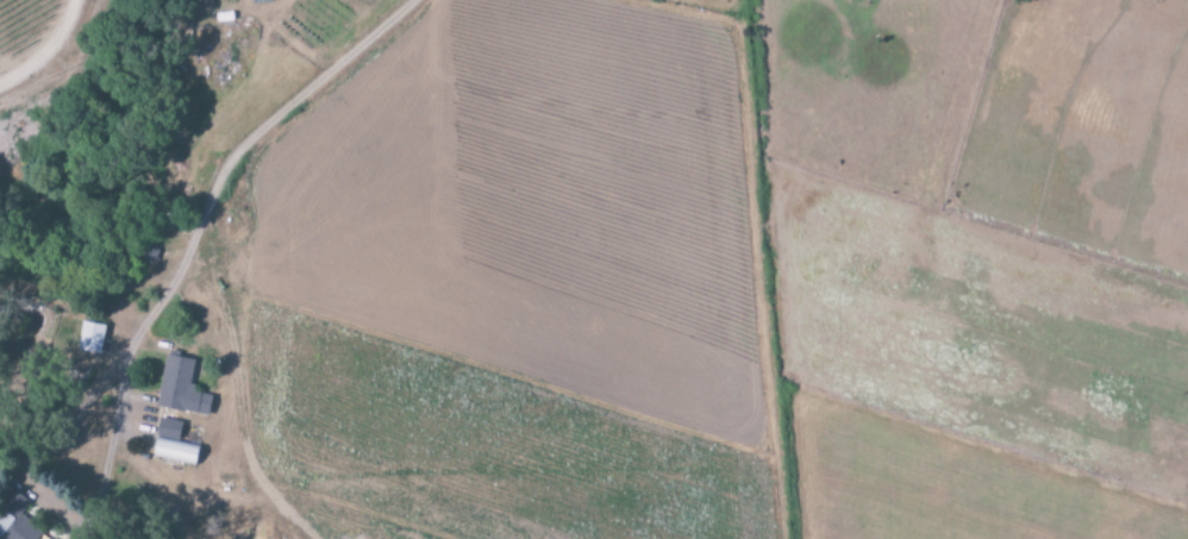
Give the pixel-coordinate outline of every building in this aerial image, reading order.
[(104,327),(80,323),(75,351),(99,356),(104,327)] [(208,417),(212,396),(190,393),(195,361),(165,356),(157,408),(208,417)] [(182,423),(160,418),(151,458),(194,466),(198,447),(178,442),(182,423)] [(46,537),(47,537),(20,516),(29,504),(13,492),(0,509),(0,538),(48,538),(46,537)]
